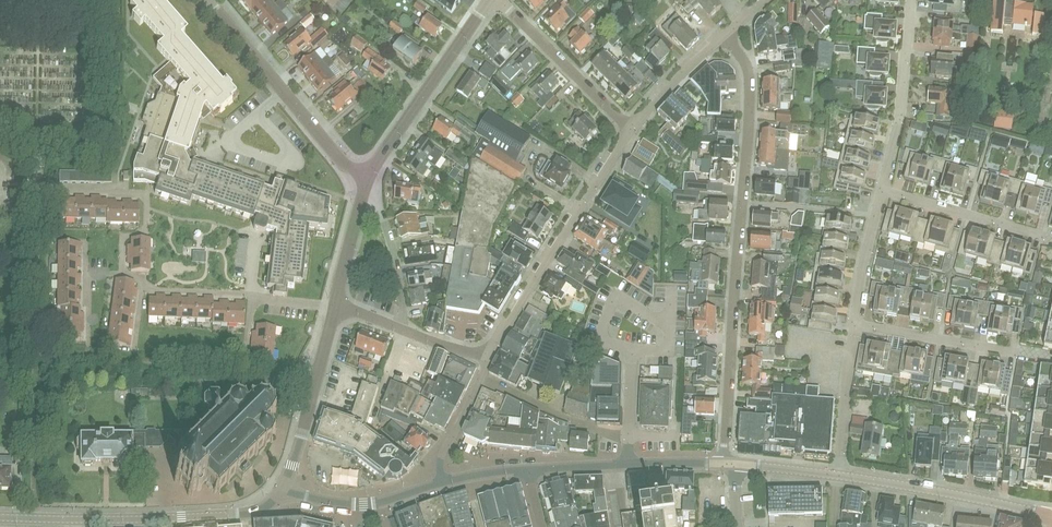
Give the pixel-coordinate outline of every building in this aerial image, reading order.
[(192,164),(189,163),(184,153),(188,142),(192,138),(195,132),(196,129),(197,123),(196,117),(199,108),(204,110),(206,107),(212,115),(218,110),(219,112),(232,100),(231,99),(236,94),(230,87),(231,86),(226,80),(221,84),(212,74),(210,76),(202,66),(204,65),(193,52),(191,53),(182,44),(184,42),(179,36),(185,30),(179,23),(177,25),(169,15),(171,14),(159,1),(158,2),(155,0),(133,0),(134,1),(131,4),(137,12),(133,16),(141,25),(145,21),(164,42),(157,48),(170,63),(153,78),(162,87),(160,94),(158,94),(155,103),(148,106),(143,121),(147,128),(133,167),(133,182),(144,182),(157,187),(155,192),(189,204),(191,197),(253,218),(254,214),(260,216),(259,218),(256,219),(254,226),(255,228),(263,231),(265,230),(266,228),(276,231),(275,239),(273,238),(267,287),(274,287),(273,294),(286,295),(287,286),(293,287),(294,280),(301,281),(308,226),(327,228),(329,200),(274,182),(271,190),(263,188),(263,186),(193,162),(192,164)] [(252,11),(265,0),(241,0),(251,12),(252,11)] [(262,23),(284,4),(281,1),(276,5),(272,0),(265,0),(252,11),(262,23)] [(414,8),(423,14),(427,9),(430,10),(432,7),(421,0),(419,0),(414,8)] [(443,7),(452,13),(460,1),(461,0),(434,0),(443,7)] [(535,10),(543,2),(547,6),(552,0),(525,0),(535,10)] [(715,0),(688,0),(680,6),(688,15),(699,5),(710,17),(721,7),(715,0)] [(865,23),(864,30),(865,16),(866,16),(868,0),(854,0),(852,22),(865,23)] [(928,2),(930,2),(930,4),(946,5),(946,13),(962,15),(963,0),(957,0),(928,0),(928,2)] [(544,19),(556,31),(569,18),(562,11),(567,6),(562,1),(552,10),(553,11),(544,19)] [(995,2),(991,32),(1002,33),(1004,19),(1013,20),(1012,24),(1031,26),(1032,18),(1034,19),(1032,35),(1033,35),(1034,33),(1043,34),(1042,36),(1043,36),(1045,15),(1034,14),(1032,14),(1033,8),(1025,7),(1025,4),(1011,3),(1010,5),(1005,4),(1006,3),(995,2)] [(272,35),(289,21),(282,12),(287,8),(284,4),(262,23),(272,35)] [(788,4),(788,24),(798,24),(798,4),(788,4)] [(588,8),(579,18),(585,23),(594,13),(588,8)] [(285,13),(291,19),(296,15),(290,9),(285,13)] [(815,9),(806,18),(820,34),(830,26),(815,9)] [(311,14),(300,23),(305,30),(316,21),(311,14)] [(867,16),(866,16),(865,16),(864,30),(875,31),(875,39),(877,39),(877,41),(879,42),(882,42),(884,42),(886,42),(888,42),(888,40),(895,40),(896,24),(882,23),(882,15),(867,14),(867,16)] [(428,16),(424,22),(414,16),(410,21),(420,27),(435,38),(443,27),(428,16)] [(756,31),(758,42),(775,39),(775,38),(774,31),(778,27),(768,16),(759,23),(758,25),(757,29),(756,31)] [(952,33),(952,31),(953,20),(936,19),(935,32),(952,33)] [(404,27),(394,20),(388,27),(399,35),(404,27)] [(679,34),(681,32),(687,26),(682,20),(674,28),(679,34)] [(952,31),(952,33),(961,34),(967,35),(980,36),(981,27),(972,26),(962,25),(961,27),(956,27),(956,31),(952,31)] [(699,38),(687,26),(681,32),(693,44),(699,38)] [(313,48),(329,35),(322,28),(310,39),(302,30),(301,29),(291,37),(292,38),(284,45),(293,57),(307,45),(309,44),(313,48)] [(595,45),(582,33),(583,32),(578,28),(568,37),(574,42),(571,45),(580,54),(586,49),(588,51),(595,45)] [(670,54),(668,52),(674,46),(656,28),(648,37),(654,43),(646,50),(651,55),(645,62),(653,70),(660,63),(660,64),(670,54)] [(681,32),(679,34),(675,38),(687,50),(693,44),(681,32)] [(961,41),(961,34),(952,33),(935,32),(934,45),(951,47),(951,36),(955,37),(955,41),(961,41)] [(495,35),(487,43),(493,49),(487,54),(493,60),(498,55),(499,55),(506,49),(508,51),(515,43),(506,33),(502,36),(499,33),(496,36),(495,35)] [(616,33),(608,41),(613,46),(622,38),(616,33)] [(368,43),(357,35),(350,46),(361,53),(368,43)] [(393,51),(405,59),(405,61),(406,62),(407,63),(408,64),(409,64),(411,64),(412,63),(413,62),(417,58),(418,59),(422,53),(415,48),(418,44),(405,35),(393,51)] [(979,55),(980,36),(967,35),(965,53),(979,55)] [(786,36),(783,37),(775,38),(775,39),(758,42),(760,56),(777,53),(776,47),(788,45),(786,36)] [(335,60),(343,53),(332,39),(324,46),(335,60)] [(834,43),(817,41),(814,68),(831,69),(834,43)] [(625,55),(632,49),(628,45),(621,51),(625,55)] [(870,73),(870,75),(872,76),(874,76),(877,76),(879,76),(881,76),(881,74),(888,74),(889,58),(875,57),(875,49),(859,48),(858,64),(868,65),(867,73),(870,73)] [(385,60),(368,49),(362,57),(368,61),(364,68),(368,70),(368,71),(383,80),(391,68),(383,63),(385,60)] [(629,60),(636,53),(632,49),(625,55),(629,60)] [(795,60),(794,50),(782,52),(784,62),(790,61),(795,60)] [(527,75),(539,62),(528,51),(516,64),(515,63),(509,69),(514,73),(519,68),(527,75)] [(298,67),(308,79),(331,60),(328,57),(323,61),(316,52),(298,67)] [(592,66),(603,77),(616,65),(610,59),(612,57),(607,52),(605,54),(592,66)] [(932,59),(932,67),(978,71),(979,55),(965,53),(964,64),(953,64),(954,58),(938,57),(938,60),(932,59)] [(505,71),(514,63),(508,56),(499,64),(505,71)] [(319,91),(336,77),(329,69),(334,65),(331,60),(308,79),(319,91)] [(792,69),(790,61),(784,62),(773,65),(775,73),(792,69)] [(603,77),(614,88),(629,73),(624,69),(625,68),(619,62),(616,65),(603,77)] [(736,79),(735,71),(729,65),(722,62),(714,62),(708,66),(692,81),(693,83),(688,89),(695,96),(700,90),(709,104),(708,119),(714,119),(714,117),(721,117),(721,105),(721,93),(729,93),(729,91),(736,91),(736,79)] [(331,69),(341,80),(346,75),(336,64),(331,69)] [(497,71),(487,64),(481,74),(490,80),(497,71)] [(357,96),(360,95),(369,106),(378,97),(363,79),(362,80),(361,78),(365,75),(357,67),(353,70),(353,71),(352,72),(357,77),(348,85),(345,81),(335,90),(337,92),(329,99),(338,111),(357,96)] [(975,81),(976,71),(978,71),(932,67),(931,75),(936,75),(936,78),(952,80),(953,75),(964,76),(963,80),(975,81)] [(647,79),(652,73),(648,68),(642,74),(647,79)] [(529,88),(534,93),(541,100),(537,104),(542,109),(555,97),(550,92),(559,83),(548,71),(536,83),(535,82),(529,88)] [(468,99),(478,85),(484,90),(489,83),(482,77),(480,79),(471,73),(458,92),(468,99)] [(614,88),(625,99),(640,84),(635,78),(634,79),(629,73),(614,88)] [(506,86),(497,78),(492,83),(500,91),(506,86)] [(868,106),(868,108),(870,109),(872,109),(874,110),(876,109),(879,109),(879,107),(886,108),(887,91),(872,90),(873,82),(857,81),(855,98),(866,98),(865,106),(868,106)] [(781,82),(763,82),(763,96),(793,96),(793,91),(791,91),(791,90),(783,90),(783,93),(781,93),(781,82)] [(949,117),(950,97),(957,97),(958,90),(930,88),(928,103),(938,104),(936,120),(943,121),(943,117),(949,117)] [(680,90),(666,105),(676,114),(682,109),(689,114),(697,105),(680,90)] [(509,101),(516,108),(525,99),(518,93),(509,101)] [(780,104),(788,104),(788,102),(791,102),(791,97),(793,97),(793,96),(763,96),(762,110),(780,110),(780,104)] [(690,115),(689,114),(682,109),(676,114),(666,105),(658,114),(673,127),(662,139),(682,157),(689,149),(675,136),(676,134),(674,132),(690,115)] [(994,128),(1012,130),(1014,112),(996,110),(994,128)] [(473,157),(473,158),(517,185),(517,184),(527,168),(516,162),(531,137),(489,112),(476,134),(482,138),(471,156),(473,157)] [(586,141),(597,130),(592,124),(594,121),(587,114),(584,117),(580,112),(568,124),(574,130),(586,141)] [(780,112),(779,122),(791,123),(791,113),(780,112)] [(880,124),(879,124),(880,123),(869,120),(851,116),(847,134),(875,141),(872,140),(874,134),(877,135),(880,124)] [(447,139),(452,132),(458,136),(462,131),(441,117),(433,129),(447,139)] [(726,117),(721,117),(714,117),(714,119),(713,137),(719,137),(719,131),(735,132),(736,119),(726,119),(726,117)] [(1047,119),(1037,117),(1032,134),(1043,137),(1047,119)] [(762,132),(760,149),(776,150),(786,151),(790,151),(791,134),(807,136),(807,126),(791,125),(790,134),(778,133),(762,132)] [(463,132),(473,139),(475,136),(475,131),(467,126),(463,132)] [(970,128),(951,128),(949,135),(966,140),(970,128)] [(984,138),(986,132),(972,128),(969,138),(975,140),(976,136),(984,138)] [(875,142),(875,141),(847,134),(843,152),(871,159),(871,158),(868,158),(869,152),(873,153),(875,142)] [(724,144),(718,143),(719,137),(713,137),(700,136),(700,142),(711,143),(710,156),(704,155),(704,159),(702,159),(702,160),(712,160),(712,157),(733,159),(734,146),(724,145),(724,144)] [(445,154),(440,150),(435,147),(436,147),(423,138),(414,152),(419,155),(436,167),(445,154)] [(650,166),(654,159),(654,156),(638,146),(633,155),(650,166)] [(760,149),(759,166),(774,167),(774,169),(788,170),(789,151),(786,151),(776,150),(760,149)] [(916,183),(923,159),(916,157),(917,152),(906,149),(902,163),(909,165),(904,179),(916,183)] [(94,162),(99,159),(94,151),(89,155),(94,162)] [(436,167),(419,155),(414,152),(405,164),(418,173),(423,177),(429,169),(426,167),(429,163),(435,167),(436,167)] [(871,160),(871,159),(843,152),(838,170),(867,177),(864,176),(865,170),(869,171),(871,160)] [(938,173),(942,159),(931,156),(930,161),(923,159),(916,183),(928,186),(932,171),(938,173)] [(471,165),(459,157),(456,163),(470,172),(471,165)] [(557,157),(553,164),(549,162),(540,176),(545,179),(562,189),(571,174),(566,171),(570,165),(557,157)] [(659,175),(648,168),(632,158),(632,157),(631,157),(632,159),(624,171),(623,171),(623,172),(624,172),(651,188),(659,175)] [(501,214),(517,185),(473,158),(466,196),(456,247),(449,281),(447,301),(443,333),(445,333),(448,307),(479,311),(483,304),(485,289),(487,279),(492,258),(488,255),(489,251),(496,225),(501,214)] [(952,193),(959,169),(952,167),(953,162),(942,159),(938,173),(944,175),(940,189),(952,193)] [(716,164),(716,166),(711,166),(712,160),(702,160),(701,174),(712,174),(712,182),(714,182),(714,183),(730,185),(731,168),(727,168),(727,165),(716,164)] [(974,183),(978,169),(967,166),(965,171),(959,169),(952,193),(963,196),(968,181),(974,183)] [(864,189),(867,178),(866,178),(867,177),(838,170),(834,188),(859,194),(861,188),(864,189)] [(104,172),(93,172),(62,171),(62,182),(104,183),(104,172)] [(992,204),(1000,176),(999,176),(1000,174),(989,171),(988,172),(982,171),(978,184),(984,186),(980,201),(992,204)] [(683,190),(682,190),(700,192),(700,191),(708,192),(709,181),(689,180),(690,173),(684,172),(683,190)] [(1014,194),(1018,181),(1000,176),(992,204),(1004,207),(1008,193),(1014,194)] [(809,181),(790,179),(789,189),(809,190),(809,181)] [(610,192),(604,202),(611,206),(607,212),(626,224),(630,217),(634,219),(640,209),(634,205),(637,201),(627,196),(631,190),(615,180),(608,191),(610,192)] [(775,196),(776,182),(758,181),(756,194),(775,196)] [(1027,214),(1035,186),(1035,184),(1025,181),(1024,183),(1018,181),(1014,194),(1020,196),(1016,211),(1027,214)] [(421,187),(419,186),(397,183),(395,198),(412,200),(413,193),(421,193),(421,187)] [(699,203),(700,192),(682,190),(680,190),(676,186),(675,187),(670,183),(666,188),(672,192),(674,189),(675,189),(674,189),(673,202),(696,204),(699,203)] [(1051,196),(1051,190),(1035,186),(1027,214),(1039,217),(1043,203),(1050,204),(1051,196)] [(801,191),(799,191),(799,190),(787,189),(786,203),(800,204),(801,191)] [(74,218),(75,199),(67,199),(67,196),(59,196),(59,218),(74,218)] [(91,218),(91,200),(83,200),(83,196),(75,196),(75,199),(74,218),(91,218)] [(107,218),(107,200),(99,200),(99,196),(91,196),(91,200),(91,218),(107,218)] [(123,223),(123,204),(115,204),(115,200),(107,200),(107,218),(107,223),(123,223)] [(123,200),(123,204),(123,223),(139,223),(139,204),(130,204),(130,200),(123,200)] [(727,221),(728,202),(706,200),(705,211),(699,211),(698,221),(710,222),(710,220),(727,221)] [(514,223),(509,232),(525,241),(530,233),(538,238),(543,230),(544,231),(548,224),(547,223),(552,215),(538,207),(533,215),(531,214),(529,214),(527,215),(526,216),(526,219),(527,220),(529,222),(524,229),(514,223)] [(901,236),(907,212),(896,209),(895,212),(888,210),(882,233),(889,235),(890,233),(901,236)] [(753,226),(771,227),(772,220),(778,221),(779,214),(755,212),(753,226)] [(794,227),(793,234),(794,234),(801,235),(805,212),(798,212),(792,217),(791,226),(794,227)] [(918,243),(924,220),(918,219),(919,215),(907,212),(901,236),(912,239),(911,241),(918,243)] [(397,218),(399,228),(419,223),(419,224),(427,222),(435,224),(434,217),(426,217),(420,218),(421,221),(419,221),(417,213),(397,218)] [(609,232),(602,227),(586,217),(580,226),(616,249),(617,248),(604,239),(609,232)] [(852,221),(841,220),(828,218),(826,229),(824,229),(822,236),(849,240),(846,239),(847,233),(850,234),(852,223),(851,223),(852,221)] [(606,219),(602,226),(614,234),(619,227),(606,219)] [(935,251),(943,222),(931,219),(930,222),(924,220),(918,243),(925,245),(925,243),(936,246),(934,250),(935,251)] [(955,225),(943,222),(935,251),(953,256),(960,231),(954,229),(955,225)] [(428,227),(420,229),(419,224),(419,223),(399,228),(402,238),(421,234),(429,232),(428,227)] [(726,232),(708,230),(705,226),(694,225),(694,237),(707,239),(706,244),(725,246),(726,232)] [(616,249),(580,226),(574,236),(597,250),(601,245),(607,248),(608,247),(615,252),(616,249)] [(977,257),(984,233),(972,230),(971,234),(964,232),(958,254),(965,256),(966,254),(977,257)] [(226,241),(234,243),(231,253),(245,257),(251,239),(229,232),(226,241)] [(775,250),(776,235),(772,234),(772,233),(764,232),(764,235),(753,234),(752,248),(770,250),(770,249),(775,250)] [(994,265),(1001,242),(994,240),(995,237),(984,233),(977,257),(988,261),(987,263),(994,265)] [(849,241),(849,240),(822,236),(825,237),(823,248),(821,247),(820,254),(817,253),(817,254),(846,258),(843,258),(844,252),(848,252),(849,241)] [(128,247),(128,254),(150,255),(151,238),(132,238),(131,247),(128,247)] [(525,246),(515,240),(501,263),(511,268),(515,262),(526,269),(530,263),(528,262),(531,256),(522,250),(525,246)] [(1013,268),(1019,244),(1008,240),(1007,244),(1001,242),(994,265),(1001,266),(1002,264),(1013,268)] [(58,242),(58,258),(77,258),(77,250),(81,250),(81,242),(58,242)] [(440,245),(434,245),(434,244),(422,246),(422,244),(404,247),(405,256),(430,252),(436,254),(435,252),(441,251),(440,245)] [(1030,250),(1031,247),(1019,244),(1013,268),(1024,271),(1023,273),(1030,275),(1037,252),(1030,250)] [(705,250),(704,259),(704,262),(698,262),(698,264),(690,263),(690,269),(699,270),(703,271),(703,270),(718,272),(719,260),(714,259),(715,251),(705,250)] [(564,251),(557,262),(566,268),(563,273),(566,275),(566,276),(577,283),(579,280),(579,279),(584,278),(589,270),(588,266),(589,265),(591,263),(578,254),(575,258),(564,251)] [(437,260),(436,254),(430,252),(405,256),(406,265),(437,260)] [(765,253),(764,257),(764,264),(755,263),(754,275),(776,277),(776,270),(777,270),(777,262),(781,262),(781,254),(765,253)] [(150,271),(150,255),(128,254),(128,262),(131,262),(131,271),(150,271)] [(846,260),(846,258),(817,254),(814,272),(843,277),(843,276),(840,276),(841,270),(845,270),(846,260)] [(81,258),(77,258),(58,258),(58,274),(77,274),(77,266),(81,266),(81,258)] [(654,271),(650,268),(638,261),(627,280),(638,287),(653,297),(654,284),(654,271)] [(897,264),(896,271),(908,272),(909,264),(897,264)] [(504,267),(497,279),(514,290),(517,286),(522,278),(504,267)] [(707,297),(708,283),(717,284),(718,272),(703,270),(703,271),(699,270),(698,282),(699,282),(699,289),(688,288),(688,296),(708,297),(707,297)] [(431,271),(424,272),(408,274),(410,286),(426,284),(426,279),(432,278),(431,271)] [(843,278),(843,277),(814,272),(812,291),(840,295),(837,294),(838,288),(842,289),(844,278),(843,278)] [(688,273),(677,274),(677,282),(689,282),(688,273)] [(80,274),(77,274),(58,274),(58,290),(77,290),(77,282),(80,282),(80,274)] [(567,294),(571,286),(550,274),(542,288),(543,289),(542,291),(552,298),(554,295),(561,300),(565,293),(567,294)] [(775,289),(776,277),(754,275),(753,287),(762,288),(761,295),(762,295),(762,300),(776,301),(777,289),(775,289)] [(114,295),(133,297),(136,298),(137,291),(133,291),(134,281),(116,279),(114,295)] [(507,302),(514,290),(497,279),(494,283),(487,279),(485,289),(507,302)] [(885,315),(890,290),(883,289),(884,284),(872,282),(870,296),(876,297),(873,312),(885,315)] [(900,302),(906,303),(909,289),(910,283),(906,282),(905,288),(897,287),(897,291),(890,290),(885,315),(897,317),(900,302)] [(424,287),(419,288),(410,289),(412,305),(419,304),(427,302),(424,287)] [(595,299),(599,292),(587,287),(584,295),(595,299)] [(499,314),(507,302),(485,289),(483,304),(499,314)] [(922,321),(927,292),(909,289),(906,303),(913,304),(910,319),(922,321)] [(80,290),(77,290),(58,290),(58,306),(61,307),(61,306),(77,306),(77,298),(80,298),(80,290)] [(840,296),(840,295),(812,291),(811,291),(816,292),(815,303),(812,302),(811,309),(838,313),(835,313),(836,307),(839,307),(841,296),(840,296)] [(927,292),(922,321),(934,323),(937,308),(943,309),(945,295),(934,293),(933,298),(927,297),(927,292)] [(131,306),(133,297),(114,295),(112,311),(131,314),(134,314),(135,307),(131,306)] [(165,317),(165,298),(165,295),(158,295),(158,298),(149,298),(148,317),(165,317)] [(181,318),(181,299),(181,295),(174,295),(174,299),(165,298),(165,317),(181,318)] [(197,318),(197,300),(197,296),(190,296),(190,299),(181,299),(181,318),(197,318)] [(213,319),(213,304),(214,297),(206,296),(206,300),(197,300),(197,318),(213,319)] [(716,309),(707,308),(708,297),(688,296),(688,309),(696,309),(696,319),(715,321),(716,309)] [(963,328),(967,304),(960,303),(961,298),(950,296),(947,310),(954,311),(951,326),(963,328)] [(776,309),(776,301),(762,300),(761,307),(751,306),(751,323),(766,324),(773,324),(774,309),(776,309)] [(978,315),(984,316),(986,302),(975,300),(974,305),(967,304),(963,328),(975,330),(978,315)] [(228,323),(229,304),(229,301),(222,301),(221,304),(213,304),(213,319),(213,323),(228,323)] [(238,305),(229,304),(228,323),(244,324),(245,301),(238,301),(238,305)] [(443,333),(447,301),(438,303),(436,312),(430,310),(425,329),(439,333),(443,333)] [(999,335),(1004,310),(997,309),(998,304),(986,302),(984,316),(990,317),(987,333),(999,335)] [(538,342),(548,315),(530,304),(525,313),(514,331),(530,340),(531,338),(538,342)] [(80,306),(77,306),(61,306),(61,307),(61,322),(84,322),(84,314),(80,314),(80,306)] [(1020,323),(1023,309),(1011,307),(1011,311),(1004,310),(999,335),(1011,337),(1014,322),(1020,323)] [(1032,320),(1045,319),(1044,307),(1031,307),(1032,320)] [(836,325),(838,315),(837,315),(838,313),(811,309),(813,310),(812,321),(810,321),(809,328),(832,331),(833,325),(836,325)] [(130,322),(131,314),(112,311),(109,327),(129,329),(132,330),(133,322),(130,322)] [(715,332),(715,321),(696,319),(695,331),(695,333),(686,333),(686,341),(703,342),(707,342),(708,337),(707,337),(707,332),(715,332)] [(84,329),(84,322),(61,322),(61,338),(80,338),(80,329),(84,329)] [(765,342),(766,324),(751,323),(750,335),(759,335),(759,342),(765,342)] [(252,334),(251,341),(274,343),(275,326),(256,325),(256,334),(252,334)] [(127,338),(129,329),(109,327),(107,343),(130,346),(131,338),(127,338)] [(370,353),(376,336),(362,331),(356,348),(370,353)] [(531,355),(538,342),(531,338),(530,340),(514,331),(502,350),(519,360),(521,357),(530,362),(533,357),(531,355)] [(560,393),(577,349),(542,335),(530,366),(526,378),(525,379),(560,393)] [(389,340),(376,336),(370,353),(383,357),(389,340)] [(273,359),(274,343),(251,341),(251,348),(255,348),(254,357),(273,359)] [(717,370),(718,357),(715,357),(715,352),(707,351),(707,342),(703,342),(686,341),(686,352),(699,352),(699,369),(717,370)] [(874,374),(880,345),(868,342),(867,346),(860,345),(856,371),(874,374)] [(893,377),(897,351),(891,350),(892,347),(880,345),(874,374),(893,377)] [(762,373),(762,360),(774,361),(775,348),(756,347),(756,354),(755,354),(755,359),(744,359),(743,371),(762,373)] [(911,380),(916,351),(904,349),(903,352),(897,351),(893,377),(894,375),(900,376),(900,374),(911,375),(910,380),(911,380)] [(439,377),(448,355),(436,350),(427,373),(439,377)] [(489,372),(517,386),(522,376),(526,378),(530,366),(500,351),(489,372)] [(927,357),(928,353),(916,351),(911,380),(930,383),(934,358),(927,357)] [(404,366),(429,367),(429,353),(405,352),(404,366)] [(476,368),(464,362),(452,356),(444,372),(450,375),(447,382),(453,385),(465,390),(476,368)] [(621,388),(621,386),(621,367),(622,366),(596,356),(592,388),(598,388),(598,422),(619,422),(620,388),(621,388)] [(953,383),(957,358),(946,356),(945,360),(938,359),(934,382),(942,383),(942,381),(953,383)] [(363,371),(367,359),(362,357),(359,364),(357,369),(363,371)] [(971,388),(975,365),(969,364),(970,360),(957,358),(953,383),(964,385),(964,387),(971,388)] [(373,361),(367,359),(363,371),(365,371),(366,369),(367,369),(368,367),(370,368),(373,361)] [(990,389),(994,365),(982,363),(981,366),(975,365),(971,388),(978,389),(978,387),(990,389)] [(1006,367),(994,365),(990,389),(1001,391),(1001,393),(1008,395),(1012,372),(1005,370),(1006,367)] [(1040,378),(1051,379),(1051,367),(1041,366),(1040,378)] [(673,368),(659,367),(659,376),(673,377),(673,368)] [(716,382),(717,370),(699,369),(698,376),(695,376),(694,386),(685,386),(685,394),(697,394),(697,386),(705,387),(705,382),(716,382)] [(761,389),(762,373),(743,371),(742,384),(753,385),(752,399),(770,400),(771,389),(761,389)] [(375,386),(377,379),(369,376),(366,383),(375,386)] [(1040,378),(1038,389),(1051,391),(1051,379),(1040,378)] [(430,396),(437,382),(430,379),(427,387),(418,383),(415,388),(430,396)] [(455,409),(465,390),(453,385),(447,382),(440,379),(431,396),(437,400),(455,409)] [(672,419),(673,386),(673,381),(641,380),(639,417),(642,417),(642,427),(668,428),(668,418),(672,419)] [(378,388),(373,386),(363,383),(353,414),(349,412),(347,419),(341,417),(343,411),(326,406),(325,411),(324,411),(313,442),(322,445),(323,442),(357,454),(386,476),(390,472),(392,473),(392,474),(392,475),(393,476),(393,477),(395,478),(397,479),(398,479),(399,479),(400,478),(401,477),(402,476),(403,475),(403,474),(403,473),(405,470),(407,472),(413,464),(366,428),(378,388)] [(409,419),(420,398),(421,396),(404,387),(404,388),(392,383),(382,408),(381,410),(394,415),(394,413),(409,419)] [(831,454),(836,401),(819,399),(820,389),(809,388),(807,388),(807,386),(773,384),(773,394),(774,395),(773,402),(749,400),(749,409),(757,410),(757,418),(743,417),(740,445),(765,447),(765,453),(782,455),(783,450),(797,451),(797,454),(803,454),(803,452),(831,454)] [(588,418),(592,390),(574,385),(572,393),(570,393),(565,411),(588,418)] [(872,385),(870,397),(879,398),(881,387),(872,385)] [(497,421),(506,400),(503,399),(505,395),(497,392),(497,394),(483,388),(473,411),(495,421),(497,421)] [(1038,389),(1036,401),(1051,403),(1051,391),(1038,389)] [(270,441),(273,434),(270,427),(265,424),(271,418),(274,412),(272,404),(267,398),(259,397),(251,401),(247,405),(244,400),(237,397),(229,400),(227,405),(219,413),(219,412),(218,412),(223,406),(223,399),(218,394),(210,393),(204,399),(204,407),(210,412),(213,412),(213,413),(213,414),(213,415),(214,416),(215,417),(192,440),(183,432),(178,437),(173,431),(172,432),(154,432),(154,431),(147,431),(147,432),(128,432),(128,436),(113,436),(113,434),(100,434),(100,436),(81,436),(81,437),(79,437),(76,440),(76,448),(79,451),(81,451),(81,463),(83,463),(85,465),(91,466),(93,463),(94,463),(94,461),(119,461),(119,463),(120,463),(122,465),(129,465),(131,463),(132,463),(132,447),(160,447),(167,440),(167,436),(170,436),(177,443),(174,446),(180,452),(179,453),(180,454),(175,460),(175,465),(178,468),(184,468),(188,463),(191,466),(177,480),(191,493),(205,479),(217,491),(236,472),(243,478),(254,468),(247,462),(265,444),(270,441)] [(537,445),(541,413),(507,397),(506,400),(497,421),(495,421),(492,429),(493,430),(487,442),(491,443),(491,444),(531,449),(531,445),(537,445)] [(445,431),(455,409),(437,400),(434,406),(420,398),(409,419),(422,425),(424,421),(426,422),(425,424),(435,430),(437,427),(445,431)] [(696,407),(688,407),(688,413),(683,412),(682,420),(696,421),(696,413),(714,415),(715,400),(697,399),(696,407)] [(1036,401),(1035,413),(1051,415),(1051,403),(1036,401)] [(976,420),(978,411),(970,409),(968,417),(976,420)] [(492,429),(495,421),(473,411),(464,432),(465,436),(483,444),(486,442),(487,442),(493,430),(492,429)] [(558,439),(560,427),(562,421),(541,413),(537,445),(537,449),(557,451),(558,439)] [(1035,413),(1033,425),(1051,427),(1051,415),(1035,413)] [(568,440),(569,428),(569,427),(569,424),(562,421),(560,427),(558,439),(568,440)] [(942,448),(941,463),(945,464),(944,475),(956,476),(958,449),(959,436),(960,424),(952,423),(950,445),(947,445),(947,449),(942,448)] [(432,440),(419,430),(414,426),(404,437),(389,424),(383,431),(397,443),(399,442),(403,445),(409,449),(408,451),(415,457),(424,447),(425,448),(432,440)] [(960,424),(959,436),(967,436),(968,425),(960,424)] [(867,426),(867,427),(852,425),(851,433),(865,435),(863,444),(864,444),(863,455),(878,457),(882,428),(867,426)] [(1033,425),(1031,436),(1051,439),(1051,427),(1033,425)] [(989,438),(990,426),(981,426),(980,437),(989,438)] [(996,438),(997,427),(990,426),(989,438),(996,438)] [(569,427),(569,428),(568,440),(571,440),(570,450),(588,451),(589,435),(576,434),(577,428),(569,427)] [(918,441),(916,466),(931,468),(932,461),(938,461),(939,441),(941,442),(941,437),(942,429),(930,428),(929,436),(919,435),(918,441)] [(1031,436),(1030,448),(1051,451),(1051,439),(1031,436)] [(985,478),(988,445),(987,451),(984,450),(985,447),(976,446),(974,477),(985,478)] [(997,479),(999,446),(988,445),(985,478),(997,479)] [(958,449),(956,476),(967,477),(970,447),(962,446),(961,449),(958,449)] [(1030,448),(1028,460),(1051,463),(1051,451),(1030,448)] [(1028,460),(1026,472),(1051,475),(1051,463),(1028,460)] [(11,467),(11,463),(3,462),(3,467),(0,467),(0,488),(10,488),(11,467)] [(1010,482),(1011,468),(1004,467),(1003,481),(1010,482)] [(1011,480),(1018,480),(1019,471),(1012,471),(1011,480)] [(680,491),(681,473),(669,472),(668,490),(680,491)] [(1026,472),(1025,483),(1050,487),(1051,482),(1051,475),(1026,472)] [(643,493),(650,493),(649,473),(631,474),(628,477),(629,494),(630,494),(630,501),(644,501),(643,493)] [(695,474),(681,473),(680,491),(688,492),(688,498),(683,498),(682,512),(683,512),(695,512),(695,506),(696,491),(694,490),(695,474)] [(542,486),(546,499),(548,498),(556,526),(583,526),(580,518),(575,497),(575,494),(575,488),(573,488),(570,489),(567,477),(547,482),(546,484),(542,486)] [(604,477),(575,478),(575,488),(575,494),(594,493),(596,507),(594,507),(595,516),(601,515),(608,513),(609,513),(608,509),(606,491),(604,491),(604,477)] [(522,487),(479,498),(486,526),(533,526),(522,487)] [(770,516),(823,515),(823,490),(769,490),(770,516)] [(455,496),(444,500),(448,511),(449,511),(453,526),(477,526),(474,512),(468,492),(455,496)] [(869,517),(862,515),(865,496),(847,493),(842,518),(844,526),(839,526),(858,526),(861,526),(861,524),(867,525),(869,517)] [(642,513),(644,526),(672,526),(678,526),(677,518),(683,518),(683,512),(682,512),(676,511),(676,509),(666,510),(665,496),(652,498),(653,512),(651,512),(642,513)] [(906,518),(899,517),(900,510),(892,509),(893,501),(882,499),(881,506),(879,506),(878,513),(881,513),(879,523),(894,525),(893,526),(906,526),(906,518)] [(419,507),(426,526),(451,526),(442,500),(419,507)] [(650,505),(637,506),(638,513),(642,513),(651,512),(650,505)] [(932,507),(917,505),(913,526),(919,526),(920,525),(929,526),(932,507)] [(932,507),(929,526),(933,526),(945,526),(943,526),(946,510),(932,507)] [(418,508),(396,517),(397,519),(394,520),(397,526),(425,526),(418,508)] [(580,518),(583,526),(610,526),(609,519),(608,513),(601,515),(595,516),(580,518)] [(631,514),(632,526),(644,526),(642,513),(638,513),(631,514)]
